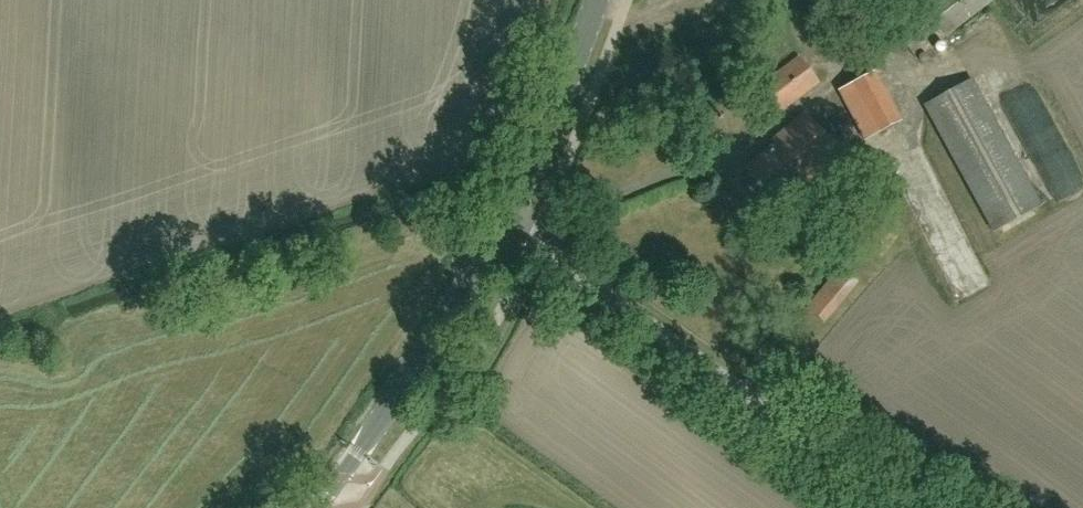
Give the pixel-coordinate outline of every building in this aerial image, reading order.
[(987,0),(933,0),(894,30),(915,56),(987,0)] [(766,122),(819,81),(799,56),(746,96),(766,122)] [(863,139),(876,132),(901,119),(876,72),(838,92),(863,139)] [(998,89),(1036,158),(1063,143),(1025,74),(998,89)] [(995,231),(1041,205),(972,79),(925,105),(995,231)] [(804,185),(841,153),(805,112),(772,141),(775,144),(746,169),(774,201),(799,180),(804,185)] [(869,196),(892,185),(875,151),(853,162),(869,196)] [(1042,176),(1050,188),(1082,167),(1073,155),(1042,176)] [(880,258),(898,237),(882,223),(864,245),(880,258)] [(825,322),(858,282),(840,267),(807,307),(825,322)]
